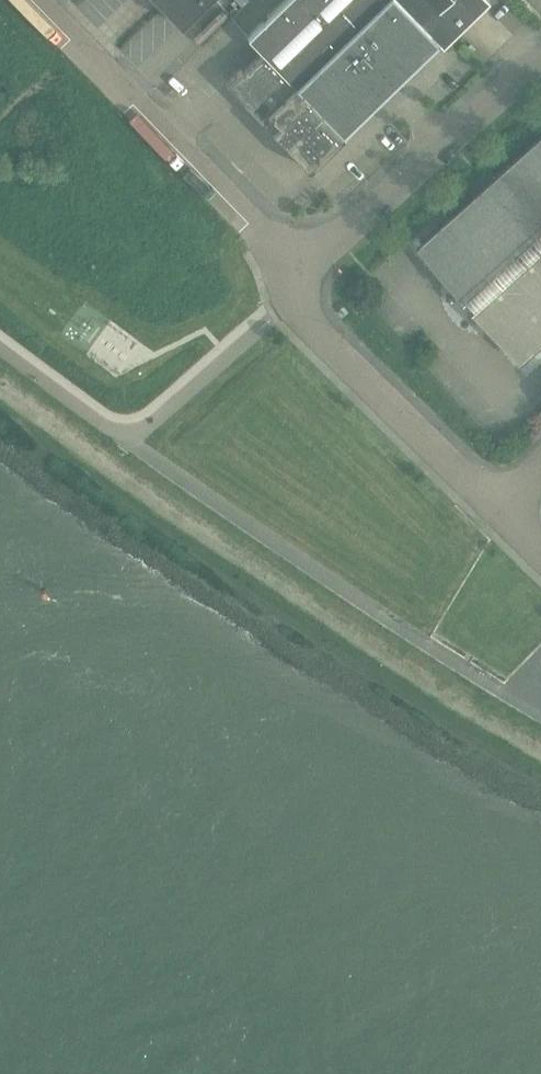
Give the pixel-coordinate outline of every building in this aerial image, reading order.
[(181,26),(207,0),(156,0),(181,26)] [(454,33),(488,0),(286,0),(247,37),(263,53),(243,72),(241,69),(226,84),(309,169),(344,135),(342,133),(437,40),(442,45),(454,33)] [(492,181),(498,187),(491,193),(487,189),(428,242),(471,289),(475,286),(489,302),(485,305),(527,353),(540,340),(540,137),(492,181)]
